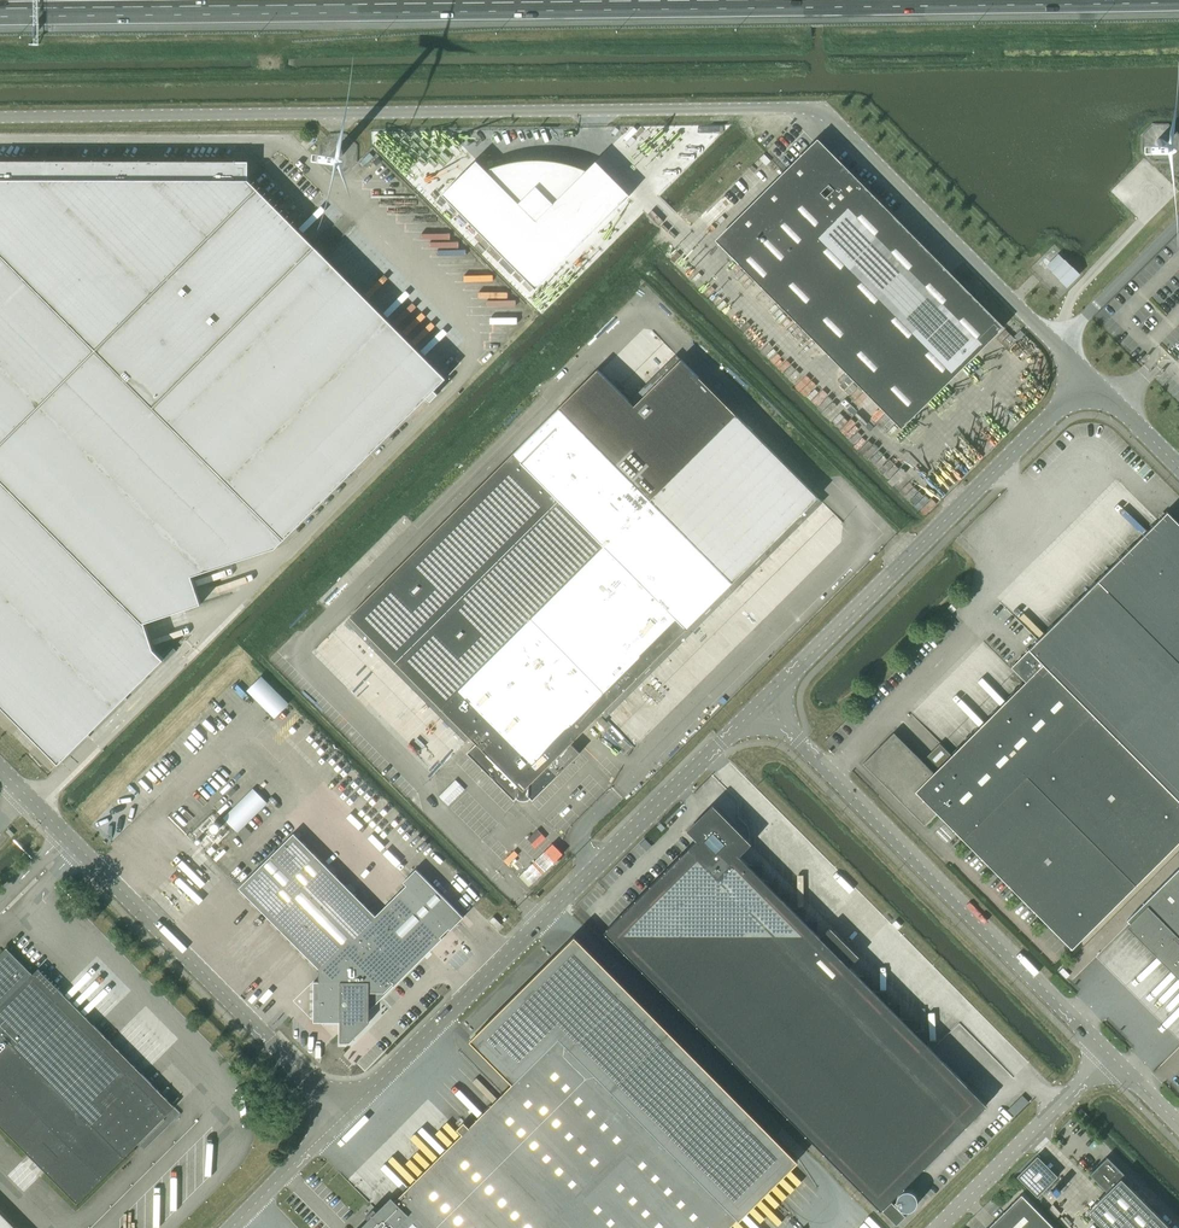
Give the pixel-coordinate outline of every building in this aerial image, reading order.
[(800,188),(731,256),(901,428),(1004,326),(834,154),(801,187),(800,188)] [(59,763),(164,658),(166,661),(177,650),(171,645),(161,656),(154,649),(145,622),(201,603),(192,575),(276,547),(426,397),(430,401),(438,394),(434,390),(446,378),(248,179),(248,161),(236,161),(236,159),(235,159),(235,161),(188,161),(188,159),(186,159),(186,161),(141,161),(141,159),(140,159),(140,161),(94,161),(94,159),(93,159),(93,161),(47,160),(47,159),(46,159),(46,160),(0,160),(0,704),(59,763)] [(488,163),(450,200),(554,306),(659,201),(621,163),(610,174),(593,168),(577,164),(565,163),(554,163),(542,163),(527,165),(514,168),(499,174),(488,163)] [(1060,255),(1047,268),(1064,283),(1077,270),(1060,255)] [(1020,329),(1014,336),(1018,340),(1024,334),(1020,329)] [(483,483),(350,615),(477,742),(467,752),(514,800),(518,796),(520,799),(526,799),(529,796),(533,800),(580,752),(571,743),(656,657),(732,582),(818,497),(676,354),(630,401),(598,369),(559,408),(483,483)] [(879,778),(884,783),(924,824),(937,812),(1072,948),(1178,841),(1178,523),(1167,511),(1029,649),(1011,666),(1025,681),(951,755),(937,769),(934,772),(914,753),(909,748),(901,756),(902,757),(898,761),(894,757),(890,761),(893,765),(892,766),(891,766),(879,778)] [(262,677),(249,690),(248,690),(261,703),(262,703),(275,716),(288,703),(262,677)] [(253,789),(224,818),(237,831),(266,802),(253,789)] [(858,975),(849,966),(859,956),(853,950),(830,927),(820,937),(817,934),(818,920),(805,920),(805,908),(791,907),(790,906),(790,892),(778,892),(778,880),(764,880),(762,878),(762,864),(748,864),(739,855),(752,843),(713,804),(687,830),(696,840),(605,931),(881,1209),(987,1104),(928,1044),(928,1031),(915,1031),(916,1019),(900,1018),(900,1003),(888,1003),(888,991),(872,991),(873,975),(858,975)] [(293,833),(239,887),(314,963),(314,1021),(319,1021),(340,1021),(340,1042),(350,1041),(369,1022),(369,1010),(394,985),(424,956),(442,938),(441,936),(449,928),(451,929),(464,916),(416,869),(415,870),(403,882),(406,885),(398,893),(376,915),(294,833),(293,833)] [(1127,920),(1130,923),(1127,926),(1178,979),(1178,868),(1127,920)] [(497,928),(501,924),(494,916),(489,921),(497,928)] [(730,1226),(738,1218),(798,1159),(584,944),(573,933),(469,1036),(480,1048),(514,1082),(469,1126),(464,1121),(457,1128),(462,1133),(394,1201),(381,1214),(374,1207),(366,1216),(373,1223),(368,1227),(732,1227),(730,1226)] [(77,1202),(167,1113),(168,1114),(175,1106),(38,969),(31,976),(30,975),(32,973),(6,946),(0,952),(0,1125),(77,1202)] [(1083,1110),(1079,1114),(1086,1121),(1090,1117),(1083,1110)] [(1037,1156),(1017,1176),(1037,1196),(1058,1176),(1037,1156)] [(1087,1211),(1104,1227),(1172,1227),(1130,1185),(1133,1182),(1107,1156),(1090,1174),(1107,1191),(1087,1211)] [(915,1194),(914,1193),(913,1192),(911,1191),(910,1190),(908,1190),(906,1190),(904,1190),(903,1191),(901,1192),(900,1193),(899,1194),(898,1195),(897,1197),(897,1199),(896,1200),(897,1202),(897,1204),(898,1205),(899,1207),(900,1208),(901,1209),(903,1210),(905,1210),(906,1211),(908,1210),(910,1210),(911,1209),(913,1208),(914,1207),(915,1206),(916,1204),(917,1203),(917,1201),(917,1199),(917,1197),(916,1196),(915,1194)] [(987,1227),(1053,1227),(1021,1195),(987,1227)] [(882,1211),(897,1225),(905,1216),(891,1202),(882,1211)] [(0,1211),(0,1227),(16,1227),(0,1211)]
